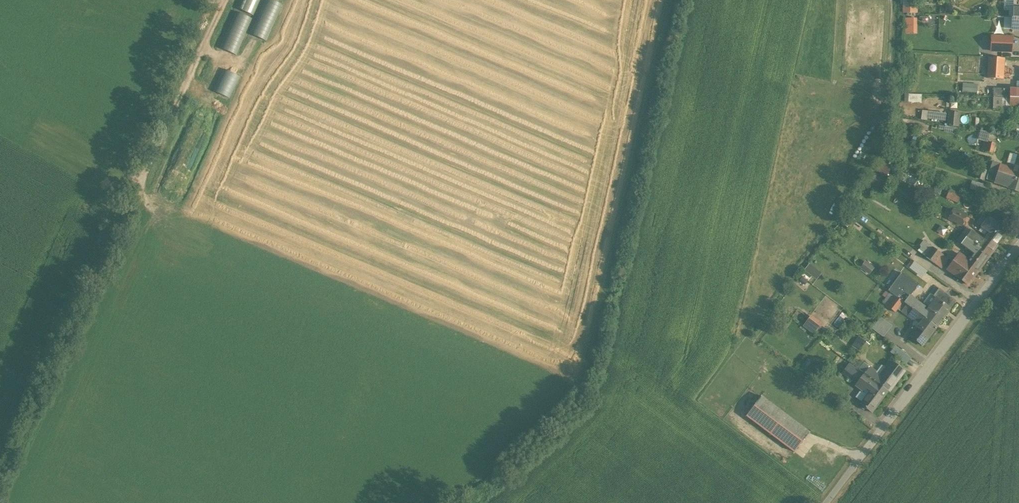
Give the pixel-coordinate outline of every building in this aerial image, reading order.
[(1013,0),(1004,0),(1003,16),(1013,17),(1013,0)] [(997,24),(1012,25),(1013,18),(1013,17),(1003,16),(998,16),(997,24)] [(1012,37),(992,36),(991,51),(1011,52),(1012,37)] [(1003,59),(988,58),(987,78),(1002,79),(1003,59)] [(964,82),(964,91),(979,91),(979,82),(964,82)] [(906,101),(923,101),(923,93),(906,93),(906,101)] [(1010,98),(993,98),(993,109),(1010,110),(1010,107),(1018,107),(1009,106),(1010,98)] [(1010,98),(1009,106),(1018,107),(1018,104),(1018,98),(1010,98)] [(950,110),(949,124),(961,125),(962,111),(950,110)] [(995,144),(984,141),(981,150),(992,153),(995,144)] [(1013,170),(1007,168),(1008,166),(1000,164),(1000,165),(998,172),(1018,179),(1018,154),(1013,170)] [(994,162),(992,162),(990,170),(998,172),(1000,165),(994,163),(994,162)] [(985,170),(978,168),(975,178),(983,180),(985,170)] [(989,170),(986,179),(1007,186),(1007,188),(1018,192),(1018,179),(998,172),(990,170),(989,170)] [(877,175),(872,183),(883,190),(888,182),(877,175)] [(985,185),(972,181),(970,189),(983,193),(985,185)] [(960,202),(963,193),(950,188),(947,198),(960,202)] [(966,216),(953,210),(949,219),(962,225),(966,216)] [(848,212),(842,221),(852,229),(858,220),(848,212)] [(995,223),(988,218),(982,227),(989,232),(985,237),(997,245),(1008,231),(996,222),(995,223)] [(941,223),(936,231),(944,237),(950,228),(941,223)] [(983,239),(972,230),(966,237),(990,255),(991,255),(990,255),(997,246),(998,246),(997,245),(985,237),(985,236),(984,237),(985,237),(983,239)] [(966,237),(961,244),(973,253),(968,260),(967,260),(964,265),(976,273),(990,255),(966,237)] [(941,254),(933,247),(926,257),(934,263),(941,254)] [(941,254),(934,263),(941,268),(948,259),(941,254)] [(968,260),(959,254),(956,255),(953,259),(954,261),(947,270),(968,285),(977,274),(976,273),(964,265),(967,260),(968,260)] [(950,308),(936,298),(929,308),(931,309),(928,313),(923,309),(924,307),(909,297),(913,292),(913,291),(922,279),(907,268),(913,261),(907,256),(892,277),(897,281),(889,292),(890,293),(902,302),(906,305),(936,327),(950,308)] [(870,274),(876,266),(867,259),(861,267),(870,274)] [(956,301),(939,289),(933,296),(936,298),(950,308),(956,301)] [(1001,292),(995,299),(1002,306),(1009,299),(1001,292)] [(902,302),(890,293),(882,303),(894,312),(902,302)] [(936,327),(906,305),(901,312),(914,322),(915,320),(920,324),(910,337),(922,346),(936,327)] [(816,334),(825,322),(813,313),(804,326),(816,334)] [(882,316),(873,327),(885,336),(894,325),(882,316)] [(853,344),(864,353),(871,343),(860,335),(853,344)] [(891,352),(908,364),(913,356),(896,345),(891,352)] [(865,374),(889,392),(903,372),(891,363),(880,377),(875,373),(876,372),(865,363),(860,370),(865,374)] [(872,413),(889,392),(865,374),(856,386),(862,390),(866,389),(870,391),(860,404),(872,413)] [(792,448),(808,427),(762,393),(746,414),(792,448)]
